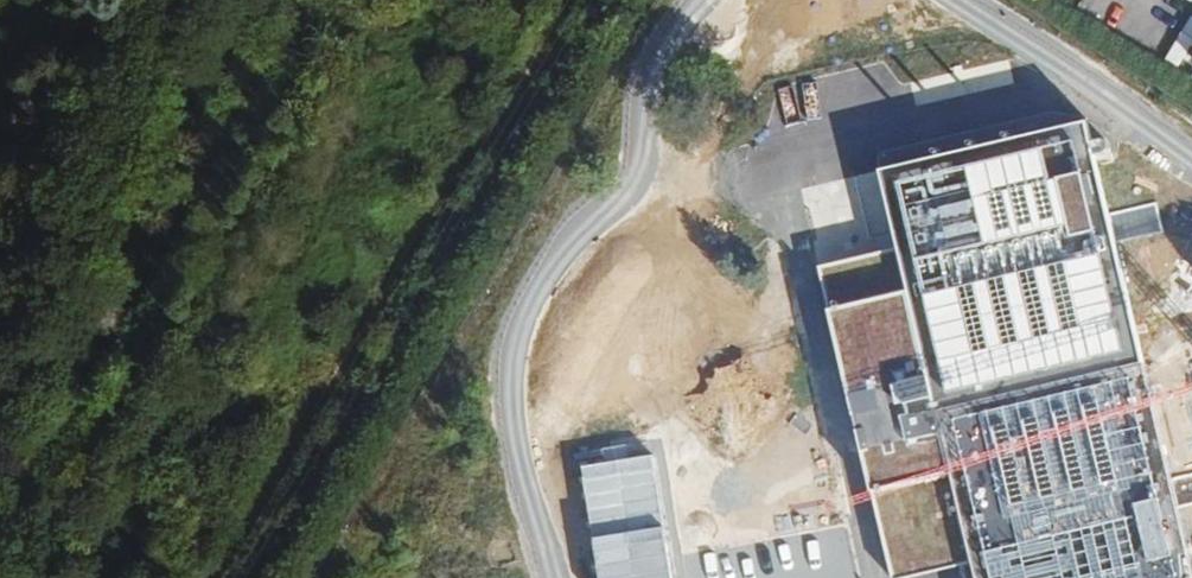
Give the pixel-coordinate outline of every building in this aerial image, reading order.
[(1178,510),(1191,506),(1191,472),(1171,477),(1115,244),(1162,233),(1154,199),(1107,210),(1086,121),(879,170),(897,248),(819,267),(893,577),(909,577),(972,563),(976,577),(1191,577),(1191,567),(1178,510)]
